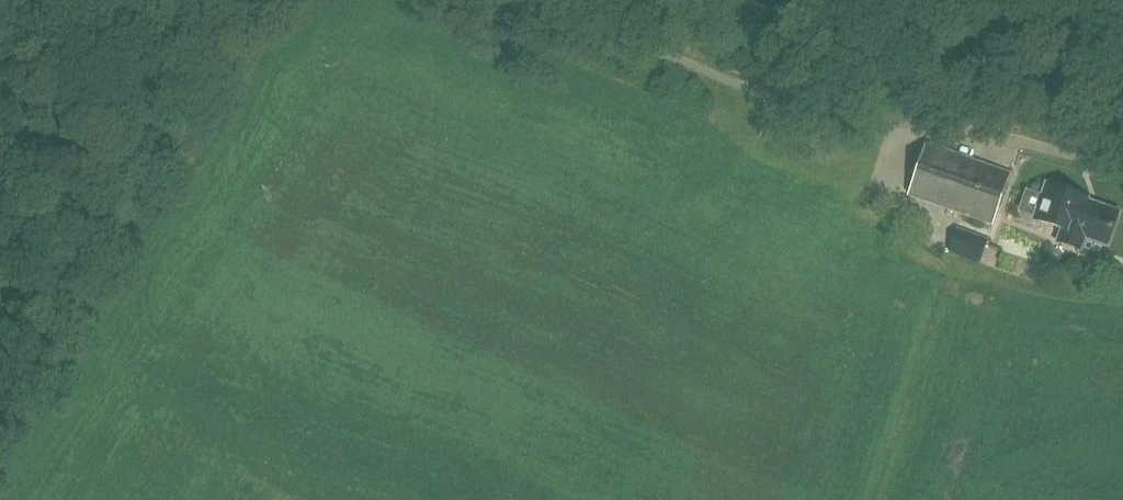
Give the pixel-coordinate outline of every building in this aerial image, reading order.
[(908,195),(992,225),(1010,174),(926,144),(908,195)] [(1084,200),(1084,198),(1043,183),(1031,219),(1062,230),(1057,242),(1079,250),(1084,237),(1106,245),(1117,211),(1084,200)] [(948,251),(980,263),(988,239),(956,229),(948,251)]
